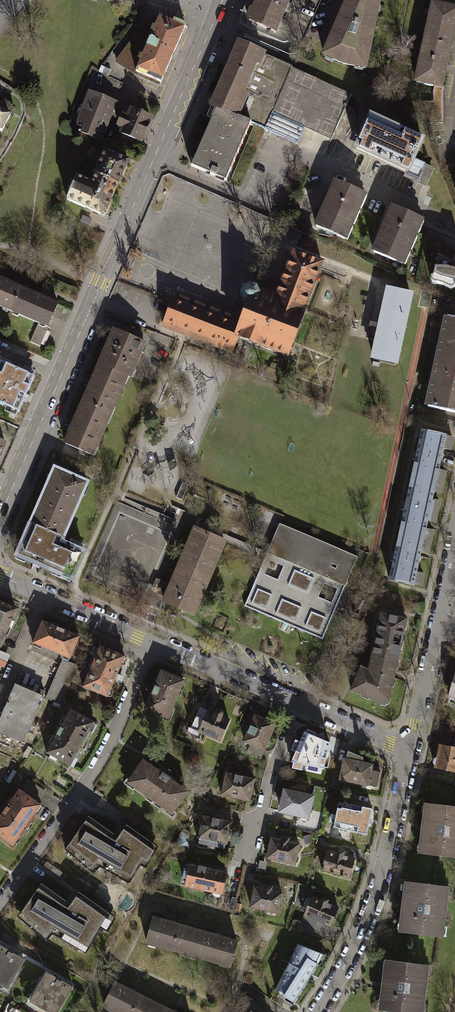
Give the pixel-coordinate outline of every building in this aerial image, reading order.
[(324,55),(344,64),(365,68),(379,0),(348,0),(324,55)] [(416,82),(441,87),(445,72),(446,72),(448,65),(446,65),(446,64),(443,63),(452,24),(454,25),(454,24),(454,10),(433,6),(416,82)] [(114,60),(133,72),(159,83),(184,26),(158,15),(152,29),(142,24),(114,60)] [(336,136),(353,88),(285,64),(290,49),(237,30),(214,97),(215,97),(191,167),(229,180),(251,116),(257,118),(259,113),(270,117),(266,129),(300,140),(305,125),(336,136)] [(90,94),(76,130),(95,139),(110,102),(90,94)] [(12,108),(0,101),(0,130),(12,108)] [(443,123),(442,101),(423,102),(430,123),(443,123)] [(148,119),(129,110),(126,118),(120,116),(116,125),(122,128),(119,133),(138,142),(148,119)] [(371,117),(357,148),(408,171),(406,175),(425,184),(432,169),(413,160),(422,140),(371,117)] [(92,174),(116,184),(126,162),(102,151),(92,174)] [(116,184),(92,174),(92,175),(93,176),(89,184),(74,177),(64,199),(98,214),(104,211),(116,184)] [(336,182),(316,227),(345,240),(364,195),(336,182)] [(393,206),(374,251),(402,263),(418,227),(422,219),(393,206)] [(92,221),(83,217),(81,222),(90,226),(92,221)] [(248,285),(240,288),(230,315),(232,316),(236,314),(243,317),(241,322),(235,337),(285,357),(321,264),(291,252),(274,295),(248,285)] [(437,264),(433,284),(446,286),(447,281),(453,283),(451,290),(454,291),(454,266),(452,264),(448,266),(437,264)] [(9,311),(19,288),(0,280),(0,307),(9,311)] [(19,288),(9,311),(36,323),(45,327),(55,304),(19,288)] [(395,364),(410,293),(389,289),(373,359),(395,364)] [(160,326),(229,353),(235,337),(241,322),(243,317),(236,314),(232,316),(230,315),(229,317),(172,295),(160,326)] [(427,406),(454,411),(454,319),(446,317),(427,406)] [(45,327),(36,323),(28,341),(38,346),(46,327),(45,327)] [(145,343),(111,329),(95,365),(126,378),(129,379),(145,343)] [(0,363),(0,404),(19,412),(34,378),(0,362),(0,363)] [(26,371),(32,375),(37,367),(31,363),(26,371)] [(110,415),(126,378),(95,365),(79,402),(110,415)] [(93,456),(110,415),(79,402),(62,442),(93,456)] [(421,433),(412,476),(436,482),(445,438),(421,433)] [(71,475),(54,467),(29,523),(62,537),(89,482),(71,475)] [(412,476),(399,534),(423,539),(427,520),(429,521),(434,500),(432,499),(436,482),(412,476)] [(186,489),(185,488),(179,486),(175,498),(182,500),(186,489)] [(61,541),(62,537),(29,523),(15,557),(40,567),(70,580),(83,550),(61,541)] [(325,578),(337,549),(278,525),(266,554),(290,564),(320,576),(325,578)] [(224,539),(196,528),(163,601),(193,613),(224,539)] [(413,583),(423,539),(399,534),(389,578),(413,583)] [(85,545),(71,539),(69,543),(83,549),(85,545)] [(337,549),(325,578),(345,586),(357,557),(337,549)] [(266,554),(256,577),(280,587),(290,564),(266,554)] [(311,598),(320,576),(290,564),(280,587),(256,577),(244,605),(323,638),(335,609),(311,598)] [(320,576),(311,598),(335,609),(345,586),(325,578),(320,576)] [(15,609),(0,603),(0,645),(15,609)] [(74,652),(83,628),(43,613),(34,638),(74,652)] [(397,656),(405,619),(381,613),(379,621),(373,651),(397,656)] [(102,648),(85,688),(109,698),(118,677),(126,659),(102,648)] [(389,700),(397,656),(373,651),(371,658),(371,663),(367,665),(366,669),(360,667),(351,691),(381,703),(386,704),(389,700)] [(153,692),(145,710),(170,721),(187,682),(162,672),(153,692)] [(12,768),(43,689),(16,678),(0,718),(0,763),(12,768)] [(212,713),(200,707),(190,729),(220,743),(231,720),(224,717),(224,715),(223,713),(221,711),(218,711),(216,712),(215,714),(212,713)] [(57,730),(45,752),(68,765),(74,757),(76,759),(91,732),(88,732),(94,722),(69,709),(57,730)] [(275,724),(254,716),(249,728),(244,741),(251,744),(263,749),(275,724)] [(329,742),(304,731),(300,741),(296,739),(292,748),(296,750),(291,760),(324,767),(329,742)] [(263,749),(251,744),(247,753),(260,757),(263,749)] [(439,744),(434,766),(454,771),(454,747),(439,744)] [(343,758),(339,779),(377,787),(381,771),(376,770),(372,769),(373,763),(361,761),(361,758),(362,757),(346,751),(344,758),(343,758)] [(163,774),(143,760),(127,783),(171,813),(187,791),(163,774)] [(225,772),(221,794),(249,800),(253,778),(239,775),(225,772)] [(25,795),(37,803),(45,792),(33,784),(25,795)] [(312,794),(281,787),(279,799),(276,810),(307,817),(312,794)] [(0,820),(0,839),(12,848),(18,839),(21,840),(38,816),(37,815),(43,807),(37,803),(25,795),(20,791),(6,812),(0,820)] [(337,803),(333,827),(366,834),(372,809),(342,802),(342,804),(337,803)] [(215,806),(198,803),(197,810),(214,813),(215,806)] [(426,804),(423,828),(420,854),(454,857),(454,807),(426,804)] [(216,817),(202,815),(196,843),(224,849),(230,820),(216,817)] [(115,837),(86,816),(67,844),(75,851),(72,855),(88,869),(94,862),(120,877),(122,873),(129,877),(140,859),(145,862),(153,849),(145,843),(147,841),(124,825),(115,837)] [(279,838),(269,835),(264,858),(295,864),(300,841),(288,838),(289,836),(280,834),(280,836),(279,838)] [(345,848),(344,851),(343,856),(353,859),(355,860),(358,851),(345,848)] [(327,849),(321,870),(348,878),(353,859),(343,856),(344,851),(336,849),(335,852),(332,851),(327,849)] [(266,861),(259,860),(258,867),(265,869),(266,861)] [(208,868),(189,863),(184,886),(221,894),(226,872),(208,868)] [(404,906),(401,933),(440,936),(445,886),(406,882),(404,906)] [(39,883),(19,911),(27,918),(24,922),(41,936),(46,929),(77,947),(79,943),(86,947),(99,924),(103,926),(109,915),(77,892),(68,904),(39,883)] [(253,885),(249,906),(277,912),(282,891),(270,888),(270,885),(267,884),(263,883),(262,887),(253,885)] [(312,895),(303,915),(317,921),(330,927),(338,906),(328,902),(329,900),(329,899),(321,895),(320,898),(312,895)] [(146,939),(234,961),(241,933),(153,910),(146,939)] [(317,921),(303,915),(298,928),(311,934),(317,921)] [(298,944),(274,988),(287,994),(286,998),(294,1001),(309,975),(317,964),(315,962),(319,953),(298,944)] [(2,989),(21,958),(7,950),(0,946),(0,988),(2,989)] [(378,1009),(399,1011),(421,1011),(427,964),(385,959),(381,986),(381,988),(378,1009)] [(44,971),(26,1002),(43,1011),(55,1011),(70,986),(58,979),(44,971)] [(198,1010),(113,978),(103,1005),(121,1011),(197,1011),(198,1010)]
